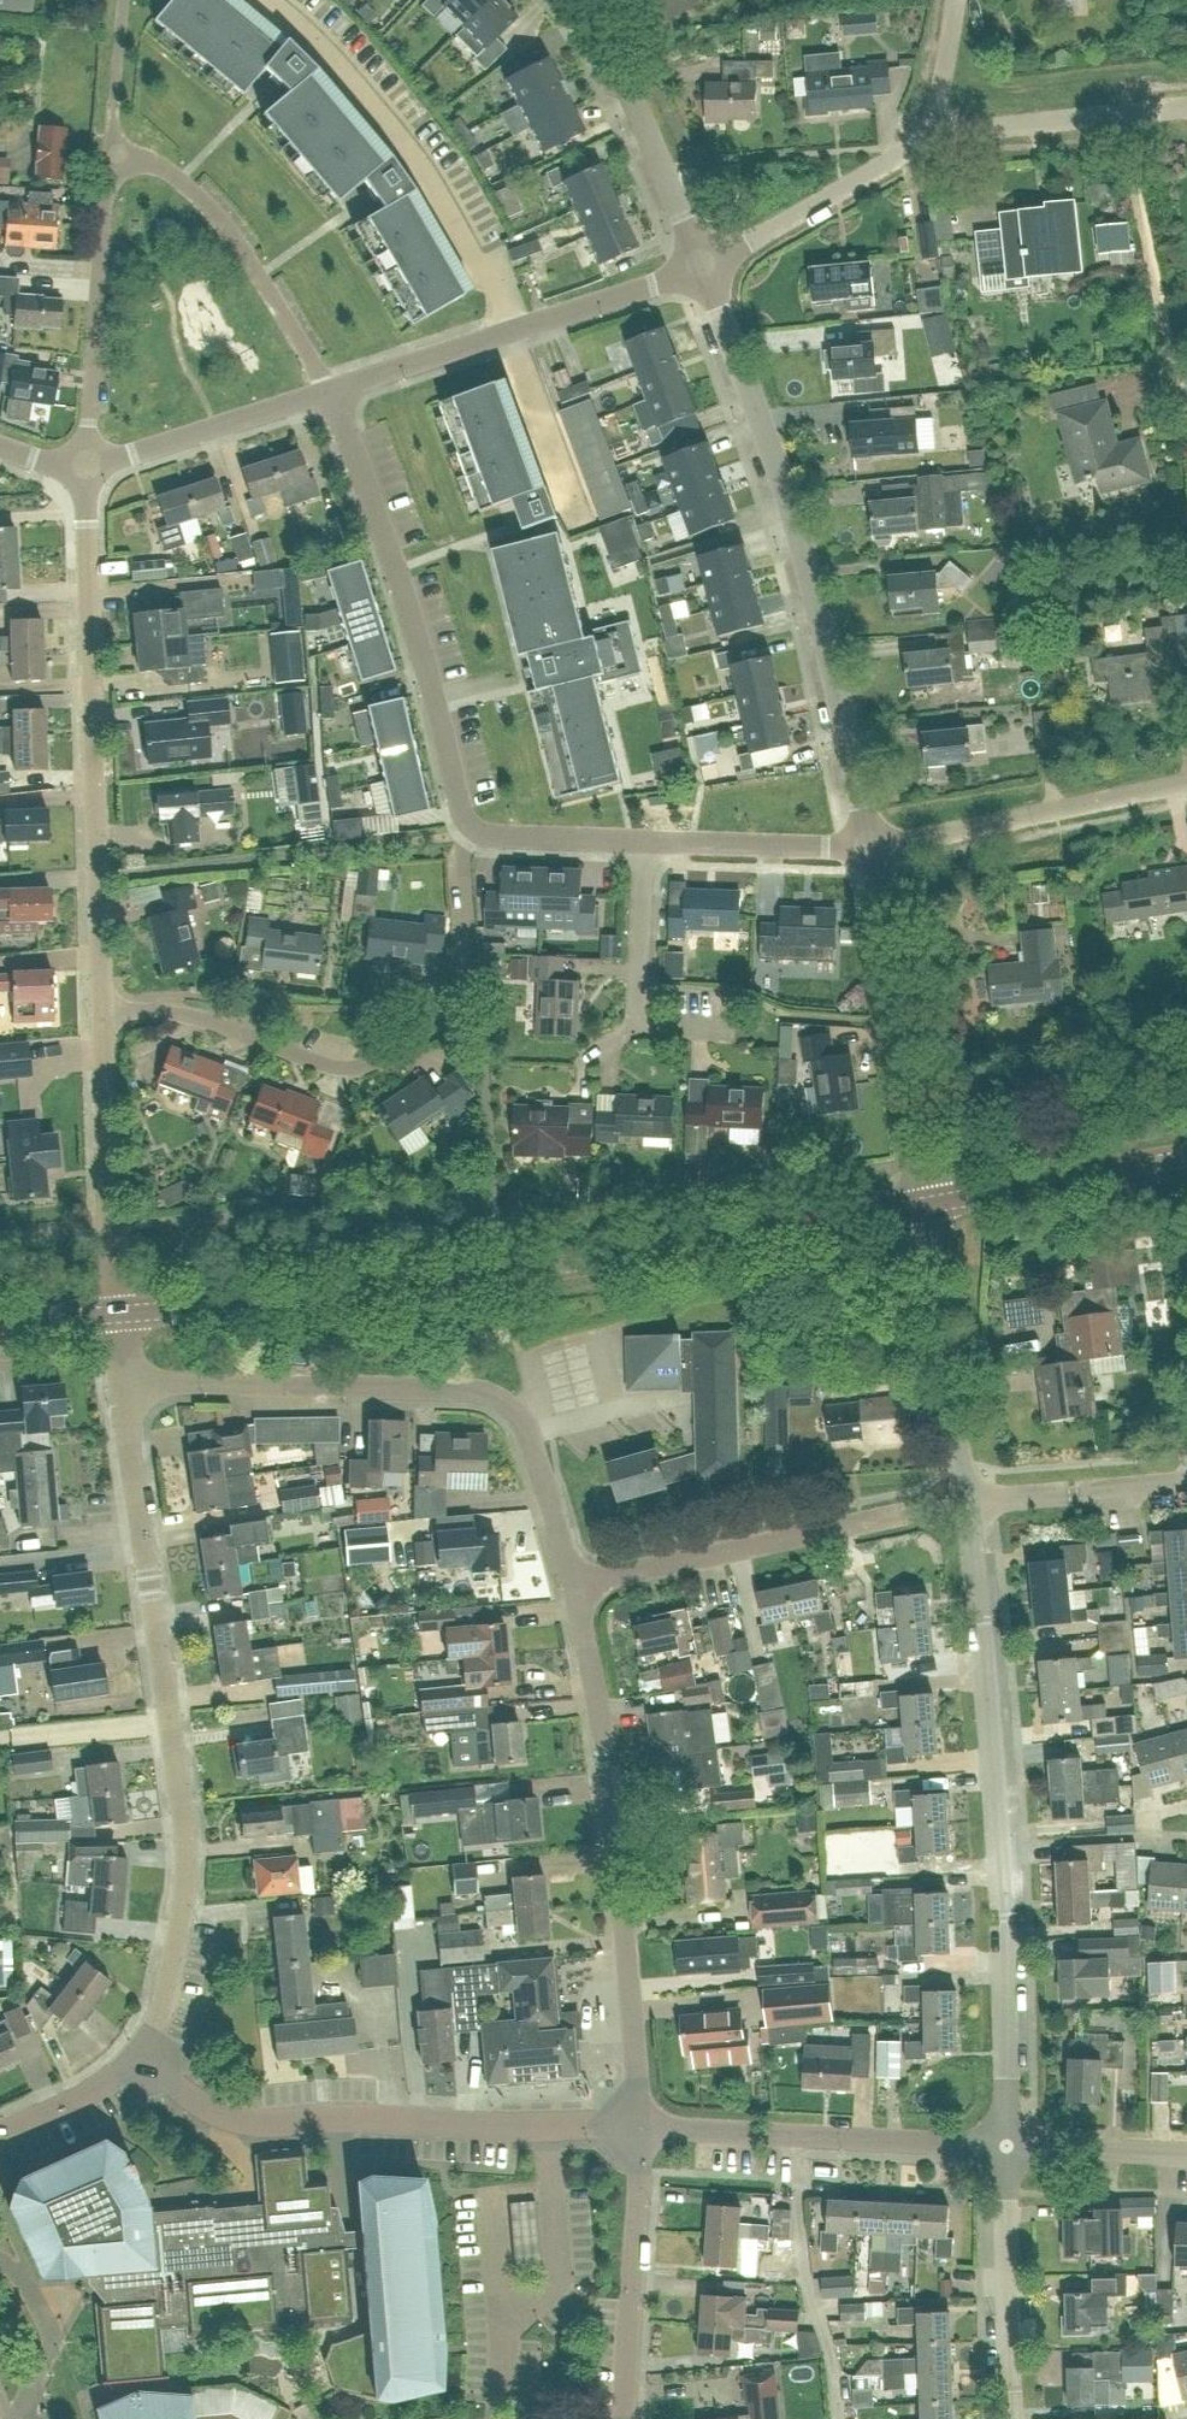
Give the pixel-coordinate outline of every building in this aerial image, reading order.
[(242,95),(264,69),(280,48),(223,0),(171,0),(153,21),(242,95)] [(492,0),(427,0),(421,6),(432,17),(443,7),(462,28),(454,36),(492,0)] [(508,9),(500,0),(492,0),(454,36),(474,57),(472,59),(484,71),(506,49),(495,39),(516,18),(508,9)] [(701,5),(698,0),(656,0),(666,22),(701,5)] [(366,5),(357,13),(368,24),(376,16),(366,5)] [(842,17),(844,37),(879,33),(877,13),(842,17)] [(761,41),(778,41),(778,26),(761,26),(761,41)] [(287,41),(280,48),(264,69),(288,93),(309,77),(317,71),(287,41)] [(843,73),(842,55),(808,58),(809,76),(811,99),(807,99),(808,116),(829,115),(829,110),(875,107),(874,94),(892,93),(890,62),(869,63),(870,71),(843,73)] [(547,59),(504,81),(516,105),(559,83),(547,59)] [(757,120),(758,78),(775,78),(775,63),(729,62),(728,86),(709,85),(708,124),(729,124),(729,120),(757,120)] [(383,164),(309,77),(288,93),(262,115),(287,144),(312,174),(337,203),(363,181),(383,164)] [(559,83),(516,105),(529,129),(571,107),(566,96),(567,95),(560,83),(559,83)] [(571,107),(529,129),(541,153),(584,131),(571,107)] [(458,119),(449,125),(458,138),(467,132),(458,119)] [(38,126),(34,179),(63,181),(67,129),(38,126)] [(467,132),(458,138),(467,151),(477,145),(467,132)] [(485,152),(474,157),(482,171),(492,165),(485,152)] [(390,158),(383,164),(363,181),(383,208),(406,198),(414,192),(390,158)] [(562,184),(573,210),(612,193),(600,166),(563,182),(557,168),(545,173),(551,189),(562,184)] [(504,219),(522,212),(511,185),(493,193),(504,219)] [(573,210),(585,238),(624,220),(625,220),(619,207),(619,208),(612,193),(573,210)] [(424,229),(406,198),(383,208),(353,226),(372,260),(391,293),(411,326),(464,296),(444,263),(424,229)] [(25,247),(35,247),(36,221),(27,220),(27,204),(7,203),(7,202),(0,202),(0,223),(6,223),(5,246),(6,246),(6,254),(10,258),(20,259),(24,255),(25,247)] [(1011,279),(1082,271),(1075,202),(1049,205),(1049,210),(1004,215),(1006,235),(980,238),(984,277),(1010,274),(1011,279)] [(36,221),(35,247),(56,249),(58,206),(27,204),(27,220),(36,221)] [(636,248),(624,220),(585,238),(597,265),(636,248)] [(923,260),(939,259),(940,259),(936,222),(917,224),(923,260)] [(1103,237),(1108,265),(1136,259),(1131,231),(1103,237)] [(537,241),(522,246),(526,257),(541,252),(537,241)] [(511,263),(526,257),(522,246),(507,252),(511,263)] [(871,265),(812,272),(816,304),(848,300),(849,313),(876,310),(871,265)] [(6,297),(5,315),(16,315),(15,328),(41,330),(42,327),(61,329),(63,301),(44,299),(44,297),(18,295),(19,280),(0,279),(0,296),(6,297)] [(863,345),(833,347),(836,381),(877,378),(876,357),(898,355),(896,329),(862,332),(863,345)] [(937,357),(955,352),(950,329),(931,333),(937,357)] [(637,373),(677,358),(666,330),(627,345),(637,373)] [(1,375),(13,377),(10,399),(7,419),(28,422),(31,403),(53,406),(58,374),(36,371),(37,365),(17,362),(17,358),(0,355),(0,384),(1,375)] [(637,373),(648,401),(687,386),(677,358),(637,373)] [(507,361),(496,364),(533,474),(543,471),(507,361)] [(588,382),(573,387),(578,399),(593,393),(588,382)] [(525,456),(512,420),(499,383),(442,404),(455,441),(468,477),(482,513),(514,501),(538,491),(525,456)] [(1051,395),(1056,415),(1067,412),(1073,438),(1067,440),(1077,483),(1099,477),(1103,493),(1135,485),(1135,484),(1151,481),(1141,440),(1124,444),(1125,447),(1118,448),(1107,401),(1102,402),(1097,384),(1051,395)] [(660,428),(698,414),(687,386),(648,401),(658,427),(647,431),(653,447),(665,442),(660,428)] [(558,393),(563,404),(578,399),(573,387),(558,393)] [(588,417),(597,414),(592,400),(583,404),(588,417)] [(855,458),(919,453),(915,407),(885,410),(885,422),(852,424),(855,458)] [(593,431),(602,427),(597,414),(588,417),(593,431)] [(612,437),(626,431),(620,416),(606,422),(612,437)] [(607,441),(602,427),(593,431),(598,444),(607,441)] [(603,458),(612,455),(607,441),(598,444),(603,458)] [(673,486),(718,468),(708,443),(663,461),(673,486)] [(313,478),(308,480),(299,452),(270,461),(279,491),(285,508),(319,497),(313,478)] [(618,468),(612,455),(603,458),(608,472),(618,468)] [(279,491),(270,461),(240,470),(249,499),(244,501),(249,517),(263,513),(260,496),(279,491)] [(614,485),(623,482),(618,468),(608,472),(614,485)] [(673,486),(683,511),(728,494),(718,468),(673,486)] [(894,540),(894,535),(920,532),(920,531),(924,530),(925,531),(948,529),(948,528),(965,526),(962,492),(970,491),(968,475),(940,478),(940,482),(910,485),(911,500),(872,504),(876,537),(876,536),(877,542),(881,547),(892,546),(894,540)] [(184,489),(194,518),(214,512),(221,527),(234,523),(229,507),(224,508),(214,479),(184,489)] [(636,500),(647,496),(642,481),(631,485),(636,500)] [(628,496),(623,482),(614,485),(619,499),(628,496)] [(547,487),(538,491),(514,501),(525,531),(559,517),(547,487)] [(184,546),(177,524),(194,518),(184,489),(155,498),(164,527),(155,530),(162,553),(184,546)] [(738,519),(728,494),(683,511),(693,536),(738,519)] [(633,509),(628,496),(619,499),(624,513),(633,509)] [(653,510),(647,496),(636,500),(642,514),(653,510)] [(615,567),(643,558),(628,517),(601,527),(615,567)] [(645,542),(656,538),(650,523),(639,527),(645,542)] [(17,560),(15,529),(0,530),(0,560),(17,560)] [(253,558),(245,533),(230,538),(238,563),(253,558)] [(203,538),(211,560),(222,556),(214,534),(203,538)] [(561,534),(494,551),(521,658),(530,655),(539,691),(530,693),(557,800),(623,783),(599,685),(644,673),(630,621),(585,633),(561,534)] [(260,566),(276,561),(269,538),(253,542),(260,566)] [(698,558),(705,584),(752,572),(745,546),(698,558)] [(166,578),(166,577),(164,560),(164,559),(130,563),(132,582),(166,578)] [(164,560),(166,577),(174,576),(172,559),(164,560)] [(214,563),(216,573),(236,569),(234,559),(214,563)] [(0,560),(0,591),(19,589),(17,560),(0,560)] [(336,609),(371,598),(359,561),(324,572),(336,609)] [(942,574),(891,579),(895,618),(941,614),(938,589),(957,587),(962,592),(972,580),(951,563),(942,574)] [(311,564),(300,565),(301,581),(313,580),(311,564)] [(1052,569),(1054,584),(1072,582),(1071,567),(1052,569)] [(712,610),(759,598),(752,572),(705,584),(712,610)] [(658,581),(662,596),(673,593),(669,578),(658,581)] [(137,643),(185,639),(183,622),(223,618),(220,589),(178,594),(180,610),(134,615),(134,620),(132,623),(134,634),(136,636),(137,643)] [(336,609),(347,645),(382,634),(371,598),(336,609)] [(765,624),(759,598),(712,610),(719,637),(765,624)] [(664,606),(668,622),(679,619),(675,604),(664,606)] [(315,615),(303,616),(304,632),(316,631),(315,615)] [(1170,672),(1185,670),(1178,616),(1162,618),(1163,627),(1146,629),(1149,654),(1094,661),(1097,681),(1111,680),(1114,704),(1173,696),(1170,672)] [(683,634),(679,619),(668,622),(672,637),(683,634)] [(968,631),(995,628),(994,619),(967,620),(968,631)] [(42,651),(41,621),(10,622),(10,637),(0,637),(0,652),(42,651)] [(995,628),(968,631),(971,654),(998,652),(995,628)] [(359,682),(394,671),(382,634),(347,645),(359,682)] [(303,683),(300,635),(274,637),(277,685),(303,683)] [(185,639),(137,643),(138,651),(136,654),(137,664),(139,667),(140,672),(187,667),(189,684),(202,683),(199,654),(186,655),(185,639)] [(11,665),(12,682),(43,681),(42,651),(0,652),(0,665),(11,665)] [(951,651),(907,656),(911,688),(954,683),(955,693),(977,690),(975,670),(970,671),(968,651),(951,653),(951,651)] [(738,696),(779,687),(773,658),(733,666),(730,652),(717,654),(720,671),(732,668),(738,696)] [(652,671),(606,684),(617,721),(662,707),(652,671)] [(475,672),(453,679),(457,691),(479,685),(475,672)] [(319,688),(318,688),(318,704),(330,703),(329,687),(319,688)] [(786,716),(779,687),(738,696),(745,726),(786,716)] [(365,707),(374,744),(410,736),(401,698),(365,707)] [(206,725),(228,723),(226,699),(188,703),(190,720),(144,725),(148,763),(209,756),(206,725)] [(331,719),(331,717),(330,703),(318,704),(319,720),(331,719)] [(688,724),(700,722),(696,706),(684,709),(688,724)] [(2,727),(0,727),(0,741),(46,741),(44,711),(12,712),(13,727),(2,727)] [(1038,749),(1055,747),(1052,711),(1034,713),(1038,749)] [(792,745),(786,716),(745,726),(751,753),(739,756),(743,772),(756,769),(753,754),(792,745)] [(988,752),(986,731),(985,725),(967,726),(968,731),(927,736),(930,768),(974,763),(973,753),(988,752)] [(374,744),(383,782),(419,773),(410,736),(374,744)] [(0,741),(0,755),(14,755),(15,773),(47,771),(46,741),(0,741)] [(306,772),(283,775),(284,785),(286,804),(295,803),(310,801),(306,772)] [(383,782),(392,819),(427,811),(419,773),(383,782)] [(325,794),(337,792),(334,777),(323,779),(325,794)] [(160,826),(166,825),(168,846),(200,843),(198,822),(200,822),(199,818),(234,815),(232,791),(195,794),(195,791),(157,794),(160,826)] [(340,808),(337,792),(325,794),(328,810),(340,808)] [(9,843),(9,848),(28,847),(28,842),(48,842),(48,811),(4,813),(4,814),(0,814),(0,843),(9,843)] [(359,820),(330,823),(333,841),(361,838),(359,820)] [(376,896),(379,868),(358,866),(355,895),(376,896)] [(1186,910),(1186,868),(1177,869),(1150,873),(1152,880),(1125,884),(1126,892),(1105,895),(1109,922),(1183,910),(1186,910)] [(489,898),(488,928),(541,930),(543,874),(505,872),(504,898),(489,898)] [(543,874),(541,930),(595,932),(596,902),(582,902),(582,875),(543,874)] [(162,974),(200,965),(186,912),(196,909),(191,887),(161,894),(166,915),(149,920),(162,974)] [(245,908),(259,910),(262,890),(248,888),(245,908)] [(10,934),(35,933),(35,922),(51,922),(51,889),(10,890),(10,892),(0,893),(0,934),(10,934)] [(669,937),(686,937),(686,930),(739,932),(741,892),(687,890),(686,908),(670,907),(669,937)] [(762,955),(782,956),(782,948),(836,950),(837,910),(783,908),(782,925),(763,925),(762,955)] [(424,926),(369,920),(365,960),(420,966),(422,946),(440,948),(444,918),(425,915),(424,926)] [(245,950),(264,952),(262,969),(316,975),(320,937),(267,932),(268,922),(248,920),(245,950)] [(1026,965),(990,968),(994,1003),(1045,999),(1046,1004),(1062,1003),(1059,960),(1055,960),(1053,930),(1023,933),(1026,965)] [(602,958),(623,959),(623,937),(602,936),(602,958)] [(486,943),(486,954),(505,954),(506,943),(486,943)] [(538,1036),(577,1038),(579,983),(562,983),(563,960),(533,959),(532,982),(540,982),(538,1036)] [(52,971),(11,973),(11,975),(0,975),(0,991),(12,991),(13,1023),(54,1022),(52,971)] [(1011,1033),(1017,1048),(1033,1041),(1027,1027),(1011,1033)] [(804,1062),(812,1061),(821,1114),(860,1107),(851,1055),(834,1057),(830,1034),(800,1039),(804,1062)] [(0,1046),(0,1080),(30,1076),(26,1043),(0,1046)] [(223,1066),(171,1047),(158,1084),(208,1102),(204,1113),(223,1119),(234,1090),(216,1084),(223,1066)] [(143,1062),(137,1081),(150,1085),(156,1065),(143,1062)] [(465,1108),(461,1102),(473,1095),(456,1070),(444,1078),(448,1084),(433,1094),(422,1078),(376,1109),(398,1141),(444,1110),(449,1119),(465,1108)] [(761,1129),(763,1089),(710,1085),(710,1104),(687,1102),(687,1133),(685,1154),(707,1156),(709,1134),(709,1125),(761,1129)] [(298,1099),(262,1086),(249,1123),(291,1139),(288,1147),(321,1160),(332,1130),(310,1122),(318,1101),(299,1095),(298,1099)] [(596,1142),(618,1143),(618,1135),(673,1137),(674,1097),(620,1095),(619,1113),(597,1112),(596,1142)] [(570,1109),(516,1106),(514,1145),(567,1147),(567,1155),(591,1156),(592,1126),(570,1125),(570,1109)] [(38,1123),(9,1126),(14,1180),(8,1180),(10,1200),(45,1197),(42,1168),(59,1166),(56,1137),(39,1139),(38,1123)] [(408,1137),(414,1153),(432,1147),(427,1130),(408,1137)] [(290,1174),(287,1194),(304,1196),(306,1175),(290,1174)] [(1095,1288),(1060,1293),(1066,1333),(1073,1332),(1076,1359),(1091,1357),(1092,1359),(1124,1355),(1115,1282),(1128,1280),(1124,1250),(1090,1254),(1095,1288)] [(1048,1322),(1047,1296),(1015,1297),(1016,1324),(1048,1322)] [(696,1391),(697,1452),(698,1473),(699,1476),(738,1475),(735,1332),(695,1333),(695,1338),(681,1338),(681,1333),(627,1334),(627,1336),(630,1336),(631,1385),(680,1384),(680,1387),(682,1387),(682,1384),(685,1384),(693,1391),(696,1391)] [(1091,1357),(1076,1359),(1062,1362),(1061,1356),(1034,1359),(1043,1422),(1099,1415),(1092,1359),(1091,1357)] [(1143,1369),(1141,1357),(1125,1359),(1127,1372),(1143,1369)] [(8,1435),(18,1434),(19,1436),(43,1434),(43,1433),(50,1432),(49,1416),(65,1415),(63,1385),(22,1389),(24,1410),(0,1412),(0,1436),(8,1435)] [(767,1386),(769,1444),(783,1444),(782,1386),(767,1386)] [(860,1407),(826,1411),(830,1440),(865,1436),(866,1441),(876,1440),(877,1443),(900,1440),(895,1397),(859,1401),(860,1407)] [(325,1440),(332,1440),(338,1440),(339,1417),(324,1418),(325,1440)] [(296,1419),(297,1441),(311,1441),(310,1418),(296,1419)] [(311,1441),(324,1440),(325,1440),(324,1418),(310,1418),(311,1441)] [(253,1424),(253,1443),(255,1442),(269,1442),(269,1419),(254,1420),(254,1424),(253,1424)] [(269,1419),(269,1442),(283,1442),(283,1419),(269,1419)] [(283,1419),(283,1442),(297,1441),(296,1419),(283,1419)] [(349,1488),(380,1488),(381,1472),(405,1472),(406,1422),(369,1421),(368,1461),(350,1461),(349,1488)] [(214,1449),(187,1453),(192,1483),(252,1475),(249,1457),(252,1457),(250,1443),(253,1443),(253,1424),(247,1425),(211,1431),(214,1449)] [(44,1453),(43,1434),(19,1436),(18,1434),(8,1435),(0,1436),(0,1472),(16,1471),(21,1527),(59,1524),(59,1521),(69,1520),(68,1506),(57,1507),(53,1452),(44,1453)] [(418,1458),(417,1486),(413,1486),(413,1520),(444,1517),(444,1489),(445,1471),(483,1472),(485,1436),(436,1434),(435,1458),(418,1458)] [(698,1473),(697,1452),(660,1463),(655,1449),(609,1463),(621,1502),(667,1488),(666,1483),(698,1473)] [(326,1485),(341,1483),(338,1465),(323,1468),(326,1485)] [(252,1475),(192,1483),(197,1514),(256,1504),(252,1475)] [(318,1488),(321,1508),(343,1504),(340,1484),(318,1488)] [(332,1525),(336,1524),(336,1527),(353,1524),(350,1506),(333,1509),(334,1512),(330,1512),(332,1525)] [(229,1522),(231,1535),(201,1540),(206,1570),(236,1565),(234,1549),(269,1543),(265,1516),(229,1522)] [(407,1523),(408,1543),(409,1550),(414,1550),(415,1566),(435,1564),(431,1521),(407,1523)] [(435,1532),(438,1568),(469,1566),(470,1571),(498,1569),(497,1565),(503,1564),(502,1552),(496,1553),(495,1536),(473,1537),(473,1529),(435,1532)] [(1169,1531),(1151,1533),(1152,1546),(1170,1544),(1171,1563),(1171,1565),(1186,1564),(1186,1532),(1169,1534),(1169,1531)] [(1098,1547),(1118,1545),(1117,1533),(1097,1535),(1098,1547)] [(10,1549),(8,1534),(0,1535),(0,1551),(10,1549)] [(1035,1594),(1069,1591),(1067,1571),(1084,1570),(1083,1558),(1088,1558),(1086,1543),(1062,1546),(1064,1561),(1032,1564),(1035,1594)] [(283,1578),(295,1577),(294,1562),(281,1564),(283,1578)] [(1171,1563),(1153,1564),(1154,1576),(1172,1575),(1174,1593),(1174,1597),(1186,1596),(1186,1564),(1171,1565),(1171,1563)] [(236,1565),(206,1570),(210,1600),(241,1595),(236,1565)] [(35,1571),(0,1575),(0,1595),(29,1591),(31,1608),(55,1605),(55,1606),(92,1602),(89,1575),(52,1580),(53,1586),(37,1588),(35,1571)] [(789,1587),(795,1617),(815,1613),(820,1632),(835,1628),(831,1609),(826,1610),(819,1581),(789,1587)] [(246,1592),(249,1608),(282,1602),(280,1587),(246,1592)] [(795,1617),(789,1587),(759,1593),(766,1623),(759,1625),(764,1645),(780,1642),(776,1621),(795,1617)] [(900,1627),(931,1623),(929,1593),(897,1596),(897,1590),(876,1592),(878,1609),(898,1607),(900,1627)] [(1069,1591),(1035,1594),(1038,1625),(1088,1620),(1087,1607),(1071,1609),(1069,1591)] [(1174,1593),(1156,1595),(1157,1608),(1175,1607),(1176,1624),(1177,1628),(1186,1627),(1186,1596),(1174,1597),(1174,1593)] [(1132,1612),(1145,1611),(1144,1596),(1131,1597),(1132,1612)] [(251,1621),(270,1618),(285,1616),(284,1602),(282,1602),(249,1608),(251,1621)] [(448,1659),(506,1653),(504,1623),(454,1628),(453,1607),(417,1610),(419,1631),(445,1629),(448,1659)] [(654,1625),(638,1628),(643,1654),(679,1647),(681,1657),(699,1653),(690,1608),(652,1616),(654,1625)] [(722,1677),(741,1673),(729,1616),(710,1620),(722,1677)] [(1100,1635),(1129,1632),(1128,1620),(1098,1623),(1100,1635)] [(250,1651),(250,1650),(245,1621),(214,1625),(218,1656),(250,1651)] [(931,1623),(900,1627),(902,1647),(882,1648),(883,1664),(905,1662),(904,1656),(934,1653),(931,1623)] [(1176,1624),(1158,1625),(1158,1628),(1135,1630),(1136,1641),(1159,1639),(1177,1638),(1179,1659),(1186,1659),(1186,1627),(1177,1628),(1176,1624)] [(1129,1632),(1100,1635),(1101,1652),(1131,1650),(1129,1632)] [(835,1653),(849,1651),(846,1636),(833,1639),(835,1653)] [(44,1661),(42,1639),(0,1645),(0,1666),(44,1661)] [(78,1649),(60,1652),(49,1654),(48,1659),(54,1700),(107,1692),(103,1666),(81,1669),(78,1649)] [(250,1651),(218,1656),(223,1686),(265,1680),(260,1649),(250,1650),(250,1651)] [(506,1653),(448,1659),(448,1660),(443,1660),(444,1675),(461,1673),(462,1686),(419,1689),(420,1694),(412,1695),(413,1711),(486,1706),(484,1685),(509,1683),(506,1653)] [(1157,1654),(1139,1656),(1140,1676),(1169,1673),(1168,1654),(1157,1654)] [(1044,1693),(1078,1690),(1076,1672),(1093,1670),(1092,1658),(1041,1663),(1044,1693)] [(694,1660),(663,1672),(670,1692),(702,1680),(694,1660)] [(295,1674),(297,1695),(354,1690),(352,1669),(295,1674)] [(846,1695),(879,1693),(879,1678),(845,1680),(846,1695)] [(1154,1684),(1158,1701),(1173,1698),(1170,1681),(1154,1684)] [(686,1705),(713,1702),(710,1686),(684,1689),(686,1705)] [(905,1726),(936,1724),(934,1693),(902,1695),(902,1689),(882,1690),(884,1708),(904,1706),(905,1726)] [(1137,1714),(1107,1717),(1106,1706),(1079,1708),(1078,1690),(1044,1693),(1047,1724),(1092,1720),(1094,1737),(1139,1733),(1137,1714)] [(760,1713),(764,1739),(790,1735),(786,1709),(760,1713)] [(423,1712),(424,1728),(453,1726),(452,1710),(423,1712)] [(694,1725),(684,1727),(682,1710),(650,1714),(655,1757),(688,1752),(686,1737),(695,1735),(694,1725)] [(283,1770),(280,1755),(308,1751),(302,1715),(270,1719),(273,1739),(235,1745),(240,1777),(283,1770)] [(473,1728),(476,1764),(495,1762),(495,1763),(522,1760),(519,1722),(492,1725),(492,1726),(473,1728)] [(936,1724),(905,1726),(907,1745),(887,1747),(888,1765),(909,1763),(908,1757),(939,1754),(936,1724)] [(1169,1736),(1182,1779),(1186,1777),(1186,1731),(1169,1736)] [(1129,1734),(1105,1737),(1097,1738),(1099,1754),(1131,1751),(1129,1734)] [(1152,1796),(1150,1788),(1182,1779),(1169,1736),(1137,1745),(1145,1773),(1133,1776),(1135,1801),(1152,1796)] [(719,1749),(703,1751),(689,1752),(688,1753),(688,1752),(655,1757),(661,1801),(693,1797),(691,1777),(707,1775),(707,1770),(722,1769),(719,1749)] [(9,1754),(10,1773),(49,1770),(47,1750),(9,1754)] [(1119,1768),(1083,1771),(1082,1758),(1050,1760),(1052,1790),(1120,1785),(1119,1768)] [(830,1762),(830,1763),(818,1764),(819,1782),(831,1781),(831,1782),(871,1779),(868,1759),(830,1762)] [(117,1763),(87,1766),(86,1766),(86,1768),(73,1770),(77,1797),(90,1796),(121,1792),(117,1763)] [(768,1776),(789,1773),(788,1763),(767,1766),(768,1776)] [(837,1802),(837,1806),(872,1803),(870,1781),(836,1783),(837,1802)] [(823,1810),(837,1802),(836,1783),(818,1785),(821,1806),(823,1810)] [(1121,1786),(1120,1785),(1052,1790),(1054,1820),(1086,1818),(1085,1802),(1122,1800),(1121,1786)] [(409,1793),(412,1816),(475,1810),(473,1787),(409,1793)] [(917,1825),(949,1823),(947,1792),(916,1794),(915,1789),(895,1790),(895,1807),(916,1806),(917,1825)] [(719,1811),(752,1808),(750,1790),(717,1793),(719,1811)] [(121,1792),(90,1796),(77,1797),(81,1827),(94,1825),(94,1827),(125,1823),(121,1792)] [(294,1836),(312,1834),(313,1845),(314,1853),(343,1851),(342,1842),(338,1799),(309,1802),(309,1804),(241,1811),(244,1838),(283,1834),(282,1823),(292,1822),(294,1836)] [(509,1841),(540,1837),(535,1799),(504,1803),(504,1802),(485,1804),(489,1844),(509,1841)] [(1109,1834),(1136,1832),(1134,1814),(1108,1816),(1109,1834)] [(14,1821),(15,1843),(68,1841),(68,1819),(14,1821)] [(949,1823),(917,1825),(918,1845),(898,1846),(899,1863),(920,1862),(920,1856),(950,1855),(949,1823)] [(689,1903),(721,1900),(726,1900),(720,1833),(690,1836),(694,1877),(687,1877),(689,1903)] [(93,1886),(124,1888),(127,1858),(115,1857),(116,1841),(69,1841),(69,1862),(66,1885),(92,1888),(93,1886)] [(15,1844),(15,1859),(28,1858),(27,1843),(15,1844)] [(1074,1846),(1075,1860),(1058,1861),(1060,1893),(1091,1892),(1090,1872),(1104,1871),(1103,1844),(1074,1846)] [(259,1894),(299,1889),(296,1857),(255,1862),(259,1894)] [(1186,1868),(1186,1865),(1156,1862),(1156,1858),(1139,1857),(1139,1883),(1152,1884),(1150,1907),(1183,1910),(1186,1868)] [(887,1874),(886,1862),(837,1866),(837,1878),(887,1874)] [(453,1894),(477,1891),(475,1863),(451,1864),(453,1894)] [(484,1896),(485,1912),(545,1906),(543,1876),(511,1879),(512,1893),(484,1896)] [(873,1894),(872,1878),(838,1880),(839,1896),(873,1894)] [(397,1917),(417,1916),(415,1884),(395,1885),(397,1917)] [(121,1919),(124,1888),(93,1886),(92,1888),(91,1903),(65,1901),(62,1931),(94,1934),(95,1917),(121,1919)] [(919,1924),(950,1922),(949,1892),(919,1893),(919,1887),(884,1888),(886,1925),(919,1924)] [(1110,1891),(1091,1892),(1060,1893),(1061,1924),(1092,1923),(1092,1908),(1127,1906),(1140,1906),(1139,1890),(1129,1890),(1129,1889),(1110,1890),(1110,1891)] [(751,1926),(814,1921),(819,1920),(819,1918),(828,1918),(826,1894),(818,1895),(817,1891),(749,1897),(751,1926)] [(313,1916),(334,1915),(332,1897),(311,1898),(313,1916)] [(439,1904),(440,1916),(454,1915),(453,1903),(439,1904)] [(486,1927),(515,1924),(517,1941),(548,1938),(545,1906),(485,1912),(486,1927)] [(278,1965),(307,1962),(302,1914),(273,1916),(278,1965)] [(440,1916),(437,1916),(438,1933),(459,1931),(457,1915),(454,1915),(440,1916)] [(1115,1937),(1139,1936),(1139,1919),(1115,1920),(1115,1937)] [(950,1922),(919,1924),(919,1943),(897,1944),(898,1962),(922,1961),(922,1953),(951,1952),(950,1922)] [(440,1964),(483,1959),(480,1929),(459,1931),(438,1933),(437,1933),(440,1964)] [(714,1969),(715,1975),(742,1973),(742,1969),(747,1968),(747,1957),(759,1956),(757,1936),(732,1938),(683,1943),(684,1949),(678,1950),(680,1973),(714,1969)] [(1082,1938),(1083,1960),(1063,1961),(1064,1978),(1059,1978),(1060,1998),(1110,1996),(1109,1960),(1130,1959),(1129,1937),(1111,1938),(1082,1938)] [(889,1958),(897,1958),(897,1946),(888,1946),(889,1958)] [(67,1987),(91,2006),(110,1982),(86,1963),(88,1960),(75,1950),(65,1962),(79,1972),(67,1987)] [(362,1987),(396,1984),(393,1954),(359,1957),(362,1987)] [(834,1959),(835,1975),(879,1974),(878,1958),(834,1959)] [(574,2014),(554,2016),(549,1959),(445,1969),(449,2003),(451,2029),(475,2027),(472,1991),(500,1988),(500,1990),(511,1989),(514,2019),(481,2022),(486,2083),(576,2075),(572,2036),(576,2036),(574,2014)] [(1176,1961),(1149,1962),(1150,1994),(1178,1993),(1176,1961)] [(352,2018),(348,2019),(346,2001),(312,2005),(307,1962),(278,1965),(283,2014),(284,2014),(285,2025),(273,2026),(276,2059),(356,2051),(352,2018)] [(760,1985),(797,1983),(816,1982),(814,1963),(759,1966),(760,1985)] [(422,2063),(454,2060),(451,2031),(449,2003),(445,1969),(445,1965),(422,1967),(426,2005),(417,2006),(422,2063)] [(884,1974),(885,1985),(896,1985),(895,1974),(884,1974)] [(831,1984),(765,1990),(769,2027),(834,2021),(831,1984)] [(926,2022),(957,2021),(956,1990),(926,1990),(926,1985),(904,1985),(905,2003),(925,2003),(926,2022)] [(91,2006),(67,1987),(56,2001),(40,1988),(27,2006),(39,2031),(52,2015),(72,2031),(91,2006)] [(19,2008),(5,2015),(7,2020),(0,2024),(0,2069),(18,2061),(6,2034),(12,2031),(16,2039),(30,2032),(19,2008)] [(1173,2009),(1145,2011),(1146,2023),(1174,2021),(1173,2009)] [(714,2013),(714,2015),(683,2018),(687,2052),(696,2051),(697,2065),(745,2061),(741,2010),(714,2013)] [(957,2021),(926,2022),(926,2041),(906,2041),(906,2059),(927,2059),(927,2052),(957,2051),(957,2021)] [(853,2090),(853,2085),(853,2078),(870,2078),(871,2044),(872,2034),(855,2034),(855,2044),(854,2060),(806,2058),(804,2087),(853,2090)] [(1126,2041),(1073,2038),(1071,2059),(1069,2100),(1100,2102),(1102,2067),(1124,2068),(1126,2041)] [(902,2042),(878,2041),(877,2077),(902,2078),(902,2042)] [(1175,2041),(1160,2041),(1161,2052),(1176,2051),(1175,2041)] [(1169,2102),(1169,2072),(1153,2072),(1152,2102),(1169,2102)] [(885,2093),(904,2093),(904,2080),(886,2080),(885,2093)] [(1173,2103),(1172,2125),(1184,2125),(1185,2103),(1173,2103)] [(96,2305),(103,2382),(103,2383),(172,2377),(172,2376),(163,2377),(158,2329),(186,2327),(188,2339),(201,2338),(201,2333),(263,2328),(263,2332),(277,2331),(275,2313),(303,2311),(305,2328),(352,2324),(347,2268),(352,2268),(351,2248),(363,2247),(369,2331),(330,2344),(323,2360),(332,2388),(388,2401),(440,2389),(442,2345),(432,2223),(423,2180),(369,2177),(357,2182),(361,2231),(331,2234),(327,2183),(305,2185),(302,2149),(255,2153),(259,2201),(243,2203),(244,2209),(230,2211),(230,2204),(213,2205),(213,2201),(148,2206),(147,2202),(127,2157),(103,2141),(20,2179),(9,2208),(41,2279),(94,2274),(107,2291),(108,2303),(96,2305)] [(1155,2198),(1138,2198),(1138,2216),(1156,2215),(1155,2198)] [(859,2233),(860,2202),(830,2200),(829,2232),(823,2231),(822,2252),(838,2253),(839,2232),(859,2233)] [(875,2234),(871,2271),(870,2293),(885,2293),(886,2272),(887,2249),(888,2235),(890,2203),(860,2202),(859,2233),(875,2234)] [(708,2235),(739,2237),(770,2239),(770,2225),(754,2224),(754,2223),(740,2222),(741,2206),(710,2203),(708,2235)] [(890,2203),(888,2235),(918,2236),(919,2205),(890,2203)] [(919,2205),(918,2236),(938,2237),(937,2257),(953,2258),(954,2237),(949,2236),(950,2206),(919,2205)] [(791,2239),(792,2211),(776,2210),(775,2239),(791,2239)] [(1090,2219),(1065,2220),(1066,2256),(1092,2256),(1092,2254),(1097,2254),(1097,2256),(1122,2255),(1121,2210),(1090,2211),(1090,2219)] [(1179,2222),(1176,2266),(1186,2266),(1186,2223),(1179,2222)] [(739,2237),(708,2235),(706,2266),(737,2268),(738,2251),(751,2251),(751,2252),(769,2253),(770,2239),(739,2237)] [(887,2249),(886,2272),(902,2273),(903,2250),(887,2249)] [(797,2282),(795,2269),(777,2272),(779,2285),(797,2282)] [(1067,2294),(1068,2314),(1063,2314),(1063,2334),(1089,2333),(1089,2329),(1108,2329),(1108,2294),(1121,2294),(1121,2293),(1127,2293),(1127,2275),(1092,2275),(1092,2294),(1067,2294)] [(854,2297),(853,2278),(823,2280),(824,2299),(854,2297)] [(1175,2326),(1174,2291),(1157,2291),(1158,2326),(1175,2326)] [(701,2324),(763,2329),(763,2328),(798,2331),(799,2310),(758,2307),(758,2313),(746,2312),(747,2296),(735,2295),(703,2293),(701,2324)] [(866,2320),(866,2317),(883,2316),(882,2302),(865,2302),(866,2304),(842,2305),(843,2321),(866,2320)] [(921,2342),(952,2341),(951,2310),(921,2311),(920,2306),(899,2306),(900,2324),(920,2324),(921,2342)] [(763,2329),(701,2324),(699,2355),(730,2357),(732,2340),(762,2342),(763,2329)] [(952,2341),(921,2342),(922,2372),(953,2370),(952,2341)] [(1095,2404),(1111,2403),(1110,2380),(1124,2380),(1124,2375),(1124,2359),(1124,2352),(1094,2352),(1094,2367),(1068,2368),(1069,2405),(1095,2404)] [(1182,2390),(1185,2401),(1186,2400),(1186,2354),(1175,2356),(1176,2361),(1159,2365),(1165,2394),(1182,2390)] [(1124,2359),(1124,2375),(1135,2375),(1134,2359),(1124,2359)] [(908,2388),(923,2387),(923,2402),(954,2400),(953,2370),(922,2372),(908,2373),(884,2374),(854,2375),(855,2392),(881,2391),(880,2389),(908,2388)] [(776,2373),(745,2376),(747,2404),(751,2403),(753,2416),(739,2417),(739,2415),(718,2417),(718,2418),(711,2418),(780,2418),(776,2373)] [(273,2415),(275,2394),(234,2390),(232,2411),(273,2415)] [(190,2396),(137,2393),(97,2410),(99,2418),(193,2418),(191,2396),(190,2396)] [(923,2402),(924,2418),(955,2418),(954,2400),(923,2402)] [(290,2417),(290,2411),(278,2405),(272,2418),(290,2418),(290,2417)]
